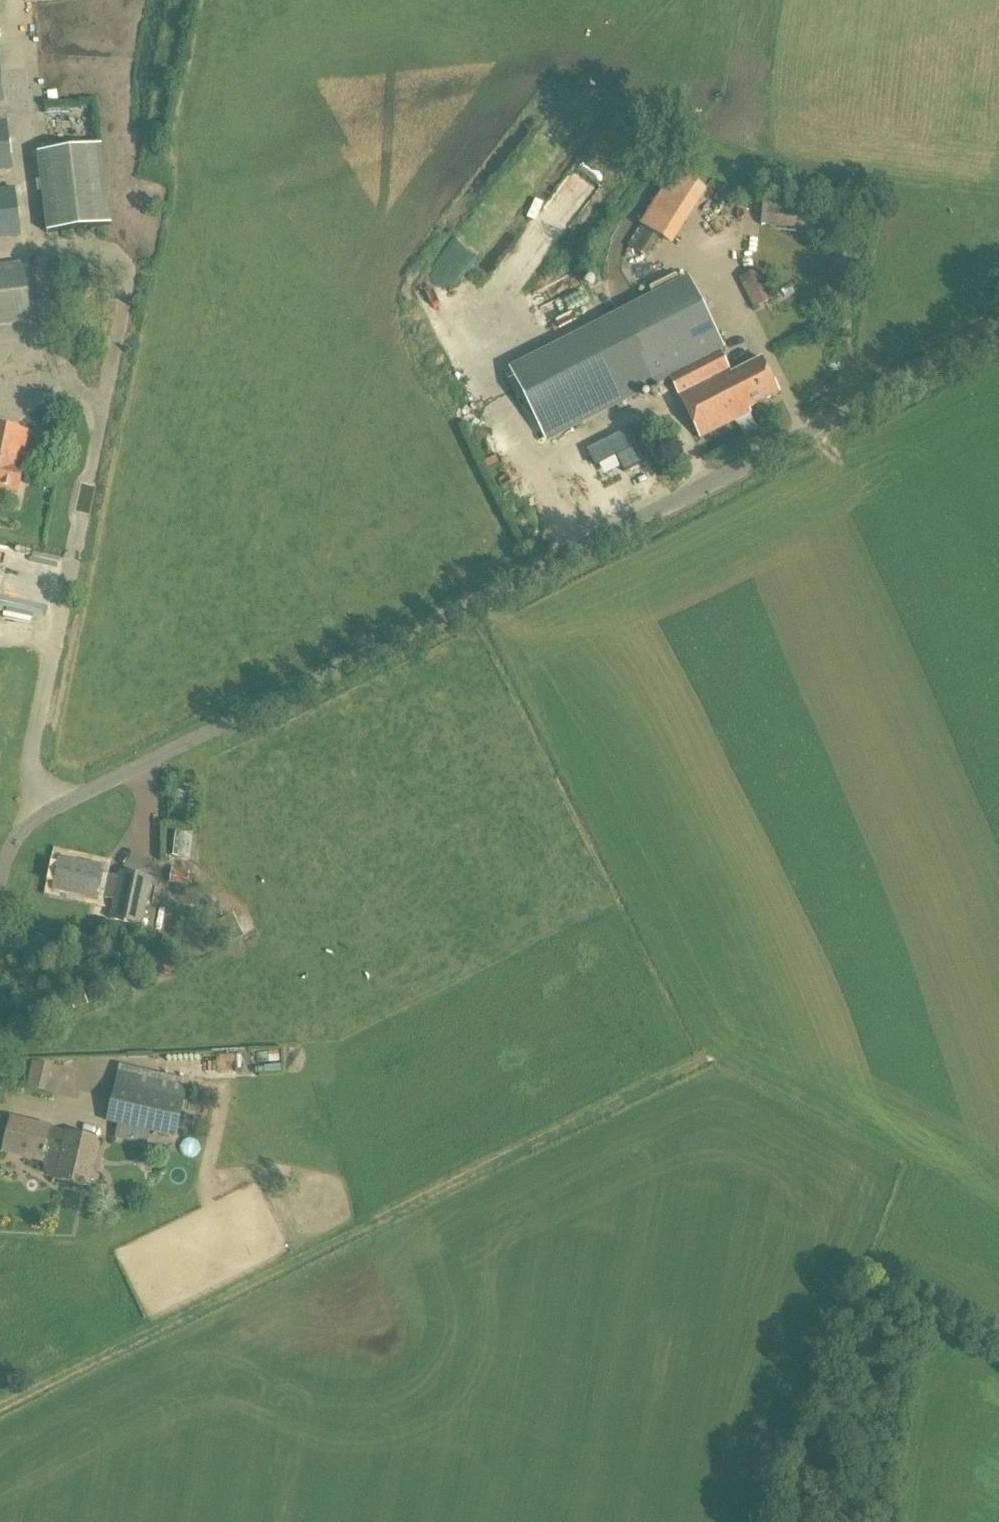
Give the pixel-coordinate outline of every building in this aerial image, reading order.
[(14,171),(7,120),(0,121),(0,173),(14,171)] [(105,140),(41,150),(53,228),(116,219),(115,212),(105,140)] [(701,152),(697,159),(714,169),(718,162),(701,152)] [(640,225),(659,237),(672,245),(707,191),(675,171),(640,225)] [(23,237),(16,187),(0,189),(0,240),(23,237)] [(763,206),(761,224),(816,231),(819,213),(763,206)] [(842,214),(840,224),(853,225),(854,215),(842,214)] [(659,237),(640,225),(627,245),(646,257),(659,237)] [(33,322),(25,263),(0,266),(0,326),(33,322)] [(739,278),(755,309),(773,299),(758,269),(739,278)] [(661,382),(671,378),(720,351),(724,350),(690,282),(509,372),(543,441),(661,382)] [(720,351),(671,378),(701,439),(728,426),(716,403),(740,392),(732,375),(720,351)] [(763,360),(732,375),(740,392),(716,403),(728,426),(751,414),(749,410),(780,394),(763,360)] [(31,435),(0,428),(0,490),(18,493),(31,435)] [(630,501),(663,486),(644,444),(627,452),(637,472),(620,480),(630,501)] [(104,866),(61,857),(54,891),(97,900),(97,898),(113,901),(109,920),(143,927),(153,879),(120,872),(119,877),(102,874),(104,866)] [(169,883),(187,887),(190,871),(172,868),(169,883)] [(214,923),(223,942),(242,933),(233,914),(214,923)] [(182,952),(174,962),(183,970),(191,960),(182,952)] [(184,1101),(115,1085),(107,1122),(118,1125),(115,1139),(147,1146),(150,1132),(176,1138),(184,1101)] [(54,1179),(56,1179),(68,1131),(65,1130),(65,1131),(51,1128),(51,1127),(12,1118),(3,1154),(43,1163),(45,1172),(54,1178),(54,1179)] [(68,1131),(56,1179),(91,1188),(102,1139),(68,1131)] [(851,1496),(864,1501),(868,1490),(855,1485),(851,1496)]
